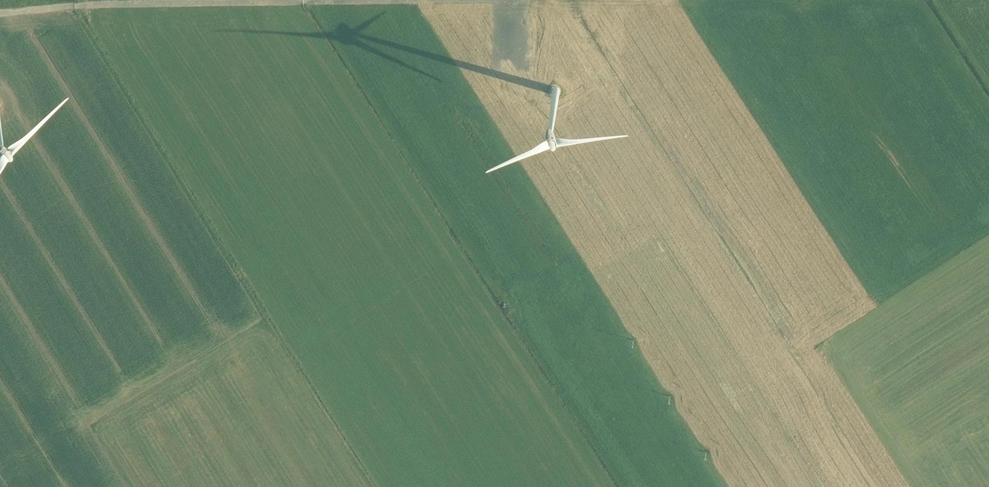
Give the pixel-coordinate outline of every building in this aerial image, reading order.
[(550,93),(551,95),(552,96),(554,97),(556,97),(559,97),(560,95),(562,94),(563,92),(563,89),(562,87),(560,86),(559,84),(556,84),(554,84),(552,85),(551,86),(550,88),(549,91),(550,93)]
